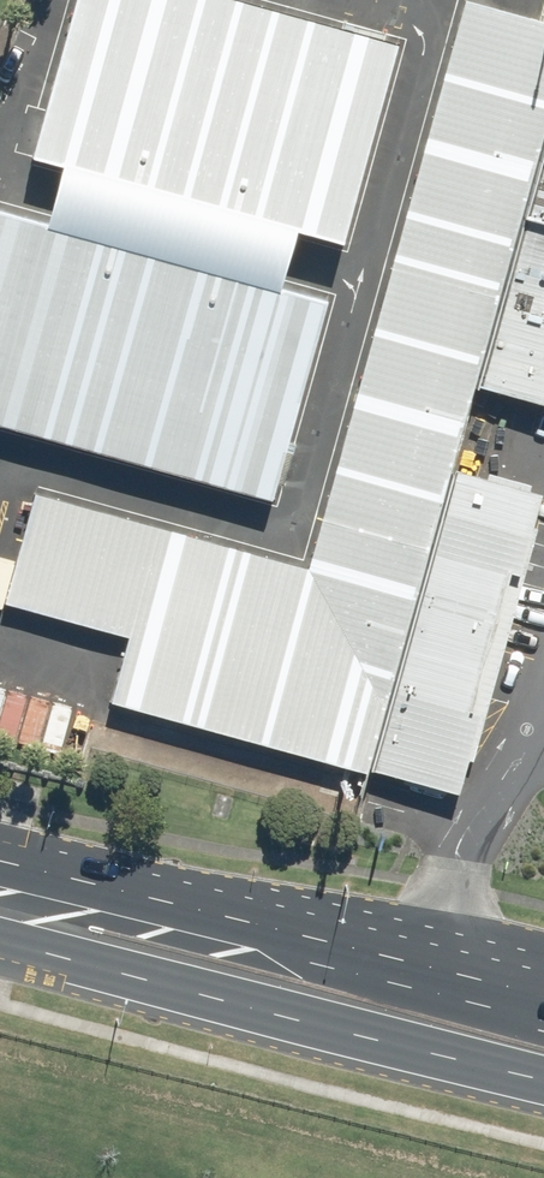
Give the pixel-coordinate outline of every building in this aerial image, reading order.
[(543,171),(543,22),(465,0),(309,571),(37,491),(3,606),(128,642),(109,705),(369,773),(455,472),(480,387),(543,171)] [(229,0),(73,0),(32,160),(346,241),(397,43),(229,0)] [(543,404),(543,171),(480,387),(543,404)] [(0,208),(0,427),(272,504),(330,303),(0,208)] [(369,773),(461,795),(543,499),(543,496),(455,472),(369,773)]
